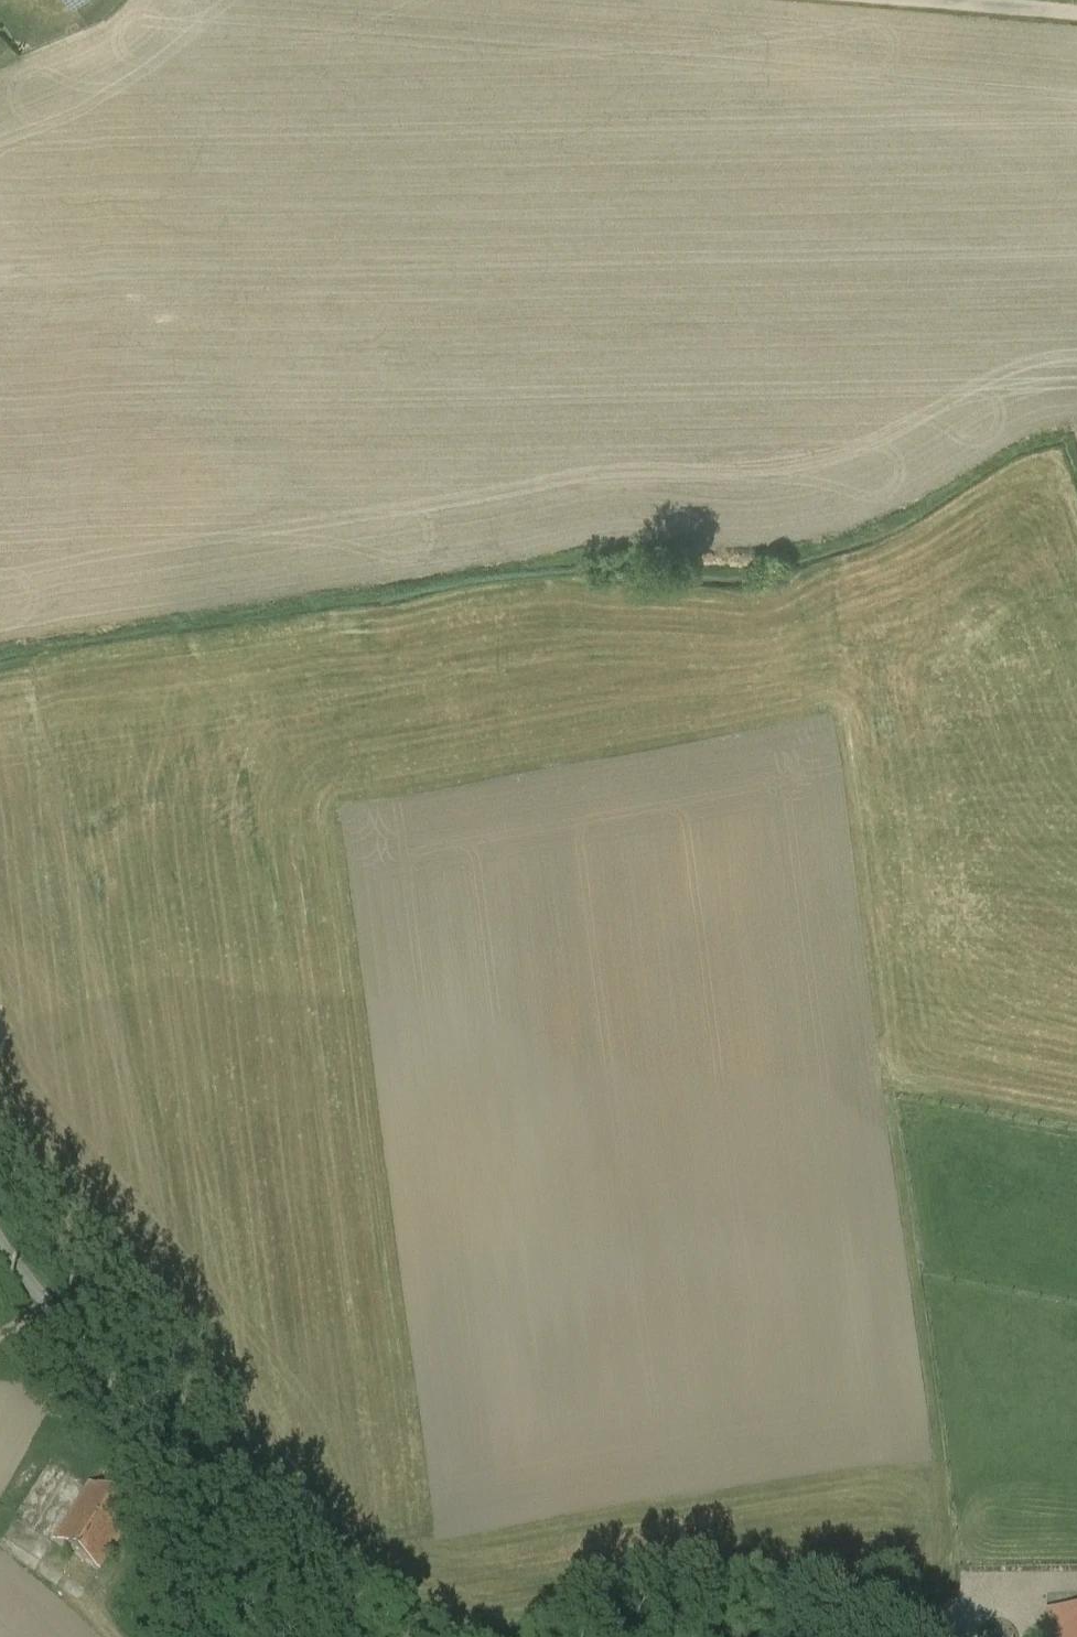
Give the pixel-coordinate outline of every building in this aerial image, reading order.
[(134,1516),(89,1488),(53,1544),(98,1572),(134,1516)] [(1061,1613),(1063,1636),(1076,1636),(1076,1612),(1061,1613)]
